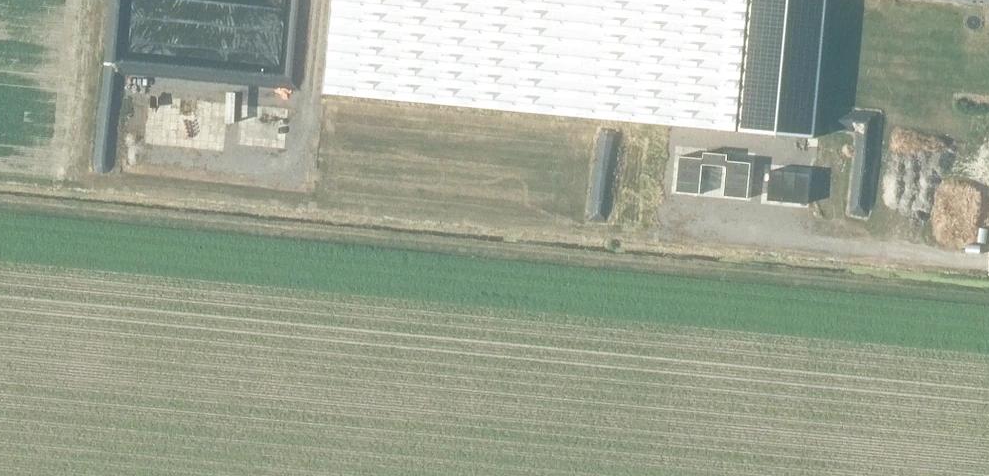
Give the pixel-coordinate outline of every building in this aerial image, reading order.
[(323,94),(599,119),(665,125),(812,139),(947,151),(949,129),(988,133),(988,0),(332,0),(323,94)] [(678,157),(674,193),(698,195),(701,165),(725,167),(722,197),(746,199),(749,163),(725,161),(726,155),(702,153),(702,159),(678,157)] [(768,171),(766,201),(806,204),(808,174),(768,171)]
